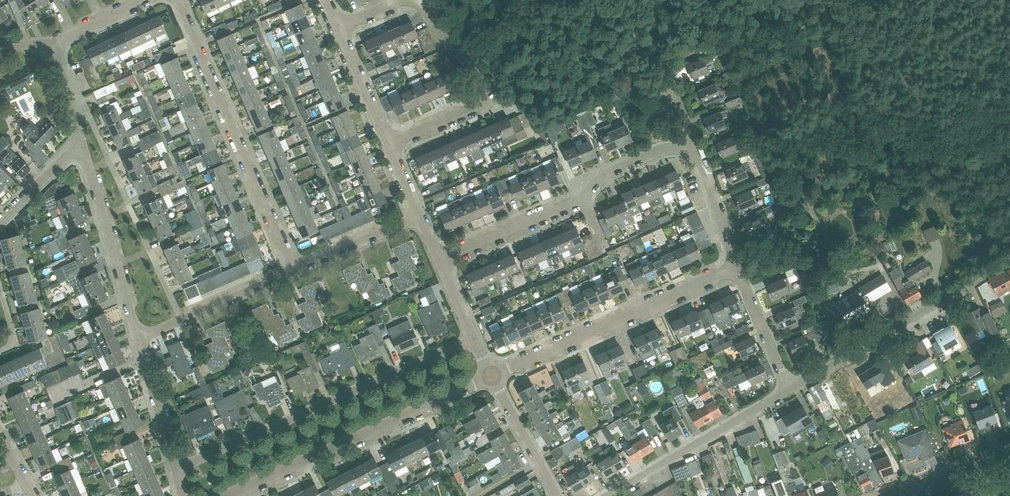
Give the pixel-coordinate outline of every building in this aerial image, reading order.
[(15,0),(14,0),(10,3),(19,26),(25,24),(20,10),(15,0)] [(41,9),(35,0),(15,0),(20,10),(26,6),(32,15),(41,9)] [(41,9),(50,4),(47,0),(35,0),(41,9)] [(219,8),(215,0),(200,0),(206,14),(219,8)] [(219,8),(230,3),(229,0),(215,0),(219,8)] [(280,2),(274,4),(276,10),(283,7),(280,2)] [(276,10),(274,4),(267,7),(270,13),(276,10)] [(291,23),(306,16),(301,4),(286,11),(291,23)] [(256,12),(250,15),(252,20),(259,17),(256,12)] [(245,23),(252,20),(250,15),(243,18),(245,23)] [(159,16),(147,22),(154,38),(166,33),(159,16)] [(311,27),(306,16),(291,23),(296,34),(311,27)] [(262,22),(265,30),(270,28),(266,20),(262,22)] [(143,44),(154,39),(154,38),(147,22),(135,28),(143,44)] [(408,42),(418,37),(419,37),(416,32),(412,22),(400,27),(407,42),(408,42)] [(216,36),(229,30),(226,25),(225,23),(213,28),(216,36)] [(301,45),(316,39),(311,27),(296,34),(301,45)] [(400,27),(388,32),(395,47),(397,47),(405,43),(408,50),(412,49),(408,42),(407,42),(400,27)] [(131,50),(143,44),(135,28),(123,33),(131,50)] [(427,28),(416,32),(419,37),(418,37),(418,38),(429,33),(427,28)] [(388,32),(377,37),(383,52),(385,52),(393,48),(396,55),(400,54),(397,47),(395,47),(388,32)] [(123,33),(111,39),(119,55),(131,50),(123,33)] [(432,39),(429,33),(418,38),(421,43),(432,39)] [(217,41),(223,52),(238,45),(233,34),(217,41)] [(266,43),(262,35),(258,37),(245,43),(247,47),(259,41),(261,45),(266,43)] [(388,59),(385,52),(383,52),(377,37),(365,42),(372,58),(382,53),(385,61),(388,59)] [(107,61),(119,55),(111,39),(100,44),(107,61)] [(321,50),(316,39),(301,45),(305,57),(321,50)] [(423,49),(434,44),(432,39),(421,43),(423,49)] [(88,50),(91,57),(93,63),(95,66),(96,66),(107,61),(100,44),(88,50)] [(436,49),(434,44),(423,49),(425,54),(436,49)] [(243,57),(238,45),(223,52),(227,64),(243,57)] [(710,57),(714,55),(726,51),(723,45),(707,51),(710,57)] [(160,51),(161,53),(164,59),(176,54),(172,46),(160,51)] [(813,50),(816,57),(823,54),(820,46),(813,50)] [(326,61),(321,50),(305,57),(300,59),(305,70),(310,68),(326,61)] [(429,63),(432,62),(441,58),(438,52),(426,57),(429,63)] [(157,62),(164,59),(161,53),(155,56),(157,62)] [(80,62),(83,68),(93,63),(91,57),(80,62)] [(227,64),(232,75),(248,68),(243,57),(227,64)] [(693,79),(702,75),(708,72),(705,65),(709,63),(707,57),(687,66),(693,79)] [(177,58),(162,65),(167,77),(183,70),(177,58)] [(272,58),(267,60),(271,68),(275,66),(272,58)] [(144,61),(137,64),(140,69),(146,66),(144,61)] [(315,79),(331,72),(326,61),(310,68),(315,79)] [(413,62),(403,67),(408,78),(418,73),(413,62)] [(93,63),(83,68),(85,73),(97,68),(96,66),(95,66),(93,63)] [(379,74),(388,70),(390,69),(388,63),(376,68),(379,74)] [(140,69),(137,64),(131,66),(133,72),(140,69)] [(286,65),(281,67),(286,78),(297,74),(295,69),(292,70),(289,64),(286,65)] [(85,73),(87,79),(99,73),(97,68),(85,73)] [(253,79),(248,68),(232,75),(237,86),(253,79)] [(144,86),(149,84),(143,70),(138,72),(144,86)] [(183,70),(167,77),(172,88),(187,81),(183,70)] [(731,70),(720,75),(723,81),(734,76),(731,70)] [(114,74),(116,79),(122,76),(120,71),(114,74)] [(432,100),(443,95),(436,79),(438,78),(435,71),(431,73),(434,80),(427,83),(425,84),(432,100)] [(336,84),(331,72),(315,79),(320,90),(336,84)] [(392,72),(380,77),(383,83),(395,78),(392,72)] [(87,79),(90,84),(102,79),(99,73),(87,79)] [(110,82),(116,79),(114,74),(107,76),(110,82)] [(299,78),(297,74),(286,78),(291,90),(296,88),(299,86),(296,79),(299,78)] [(436,79),(443,95),(455,90),(448,74),(438,78),(436,79)] [(420,105),(432,100),(425,84),(427,83),(423,76),(419,78),(422,85),(415,88),(413,89),(420,105)] [(5,87),(11,100),(18,97),(15,91),(28,84),(24,78),(10,85),(5,87)] [(104,84),(102,79),(90,84),(92,90),(101,86),(104,84)] [(258,91),(253,79),(237,86),(242,97),(258,91)] [(285,88),(282,80),(277,82),(281,90),(285,88)] [(187,81),(172,88),(177,99),(192,92),(187,81)] [(413,89),(415,88),(412,82),(408,83),(411,90),(403,94),(402,94),(409,110),(420,105),(413,89)] [(704,104),(713,101),(720,98),(716,90),(720,89),(718,83),(699,91),(704,104)] [(112,84),(94,92),(97,99),(115,91),(112,84)] [(149,84),(144,86),(149,98),(154,96),(149,84)] [(336,84),(320,90),(325,102),(341,95),(336,84)] [(409,110),(402,94),(403,94),(400,87),(396,88),(400,95),(390,99),(388,95),(381,98),(387,113),(394,110),(397,115),(409,110)] [(242,97),(247,109),(263,102),(258,91),(242,97)] [(182,110),(197,104),(192,92),(177,99),(182,110)] [(6,95),(1,97),(3,104),(9,102),(6,95)] [(346,106),(341,95),(325,102),(330,113),(346,106)] [(154,109),(159,107),(154,96),(149,98),(154,109)] [(741,96),(730,101),(725,104),(728,109),(744,102),(741,96)] [(143,111),(148,109),(143,97),(138,99),(143,111)] [(621,98),(614,101),(621,117),(628,114),(621,98)] [(322,116),(330,113),(324,101),(317,104),(322,116)] [(109,112),(103,115),(109,126),(121,121),(133,115),(131,110),(119,115),(117,110),(120,108),(117,102),(116,102),(106,106),(109,112)] [(267,113),(263,102),(247,109),(252,120),(267,113)] [(202,115),(197,104),(182,110),(187,121),(202,115)] [(159,121),(164,118),(159,107),(154,109),(159,121)] [(152,116),(148,109),(143,111),(137,113),(141,121),(152,116)] [(306,110),(301,112),(304,120),(309,118),(306,110)] [(332,118),(337,129),(353,123),(348,111),(332,118)] [(710,132),(719,128),(725,126),(722,119),(726,117),(723,111),(704,119),(710,132)] [(590,112),(584,114),(589,127),(596,124),(590,112)] [(272,125),(267,113),(252,120),(257,131),(272,125)] [(584,114),(577,117),(583,130),(589,127),(584,114)] [(192,133),(207,126),(202,115),(187,121),(192,133)] [(304,131),(300,123),(298,117),(293,119),(296,125),(299,133),(304,131)] [(501,140),(505,147),(519,141),(515,134),(525,130),(519,117),(510,121),(509,118),(497,123),(504,139),(501,140)] [(164,118),(159,121),(164,132),(169,130),(164,118)] [(47,121),(40,128),(38,129),(32,123),(23,132),(29,139),(40,149),(58,131),(47,121)] [(121,121),(109,126),(114,138),(127,132),(121,121)] [(357,134),(353,123),(337,129),(342,141),(357,134)] [(497,123),(485,128),(492,144),(490,145),(494,152),(505,147),(501,140),(504,139),(497,123)] [(559,141),(556,133),(566,129),(564,123),(554,128),(547,131),(553,144),(559,141)] [(750,123),(739,128),(741,134),(752,129),(750,123)] [(620,146),(613,131),(610,124),(598,129),(608,152),(620,146)] [(127,132),(114,138),(119,149),(128,145),(132,144),(129,138),(136,135),(141,133),(138,126),(127,132)] [(212,137),(207,126),(192,133),(196,144),(212,137)] [(613,131),(620,146),(632,141),(626,126),(613,131)] [(581,140),(575,143),(577,148),(583,162),(595,157),(592,150),(598,147),(589,127),(583,130),(587,137),(581,140)] [(481,149),(478,150),(482,157),(485,155),(482,148),(490,145),(492,144),(485,128),(474,133),(481,149)] [(259,136),(264,148),(280,141),(274,129),(259,136)] [(330,132),(335,142),(341,139),(336,129),(330,132)] [(168,143),(173,140),(169,130),(164,132),(168,143)] [(138,141),(137,141),(140,146),(161,137),(158,131),(153,134),(149,136),(138,141)] [(474,133),(462,138),(469,154),(467,155),(470,162),(474,160),(471,153),(478,150),(481,149),(474,133)] [(357,134),(342,141),(347,152),(362,145),(357,134)] [(736,136),(726,140),(717,144),(723,157),(738,151),(735,144),(739,142),(736,136)] [(16,171),(23,178),(31,170),(20,159),(17,162),(6,151),(12,145),(3,137),(0,139),(0,154),(16,171)] [(129,172),(148,163),(143,152),(154,147),(154,146),(163,142),(161,137),(140,146),(142,152),(124,160),(129,172)] [(201,155),(217,148),(212,137),(196,144),(201,155)] [(469,154),(462,138),(451,144),(457,159),(455,160),(459,167),(462,166),(459,158),(467,155),(469,154)] [(173,140),(168,143),(172,151),(177,148),(173,140)] [(269,159),(284,152),(280,141),(264,148),(269,159)] [(457,159),(451,144),(439,149),(446,164),(443,165),(447,172),(451,171),(448,163),(455,160),(457,159)] [(367,156),(362,145),(347,152),(352,163),(367,156)] [(206,167),(213,164),(222,160),(217,148),(201,155),(191,160),(185,162),(187,169),(194,166),(194,165),(202,162),(204,168),(206,167)] [(577,148),(565,153),(567,158),(571,167),(583,162),(577,148)] [(318,151),(323,162),(327,160),(323,149),(318,151)] [(436,169),(443,165),(446,164),(439,149),(427,154),(434,169),(432,170),(435,176),(436,177),(439,176),(436,169)] [(759,150),(747,155),(750,161),(761,156),(759,150)] [(178,165),(183,163),(178,152),(173,154),(178,165)] [(274,170),(289,163),(284,152),(269,159),(274,170)] [(309,155),(313,165),(318,163),(313,153),(309,155)] [(168,154),(163,156),(168,168),(174,165),(168,154)] [(425,180),(435,176),(432,170),(434,169),(427,154),(416,159),(425,180)] [(372,168),(367,156),(352,163),(357,174),(372,168)] [(519,166),(526,162),(522,156),(516,160),(519,166)] [(551,159),(543,163),(546,170),(544,171),(551,186),(563,181),(559,172),(564,170),(561,160),(558,156),(555,158),(551,159)] [(279,181),(294,175),(301,172),(296,161),(289,163),(274,170),(279,181)] [(732,184),(753,174),(750,167),(748,168),(745,162),(726,171),(732,184)] [(9,172),(0,163),(0,194),(16,179),(9,172)] [(148,163),(129,172),(131,176),(129,178),(131,183),(134,183),(152,174),(153,174),(148,163)] [(189,177),(183,163),(178,165),(184,179),(189,177)] [(539,164),(531,168),(535,175),(533,176),(539,191),(551,186),(544,171),(546,170),(543,163),(539,164)] [(208,171),(213,183),(229,176),(224,165),(208,171)] [(377,179),(372,168),(357,174),(361,186),(377,179)] [(527,169),(519,172),(519,173),(523,180),(521,181),(528,196),(539,191),(533,176),(535,175),(531,168),(527,169)] [(167,169),(154,171),(155,178),(168,175),(167,169)] [(677,171),(665,176),(671,191),(669,192),(672,199),(673,199),(677,197),(674,190),(683,186),(677,171)] [(508,178),(501,181),(507,195),(512,192),(516,202),(528,196),(521,181),(523,180),(519,173),(516,174),(519,182),(512,185),(508,178)] [(158,186),(160,191),(172,186),(169,181),(158,186),(152,174),(134,183),(139,195),(158,186)] [(283,193),(299,186),(294,175),(279,181),(283,193)] [(327,183),(323,175),(318,177),(322,185),(327,183)] [(234,187),(229,176),(213,183),(218,194),(234,187)] [(665,176),(654,181),(660,196),(659,196),(662,204),(665,202),(672,199),(669,192),(671,191),(665,176)] [(767,177),(756,182),(758,188),(770,183),(767,177)] [(382,190),(377,179),(361,186),(354,189),(357,195),(364,191),(366,197),(382,190)] [(160,191),(163,197),(185,187),(182,181),(172,186),(160,191)] [(489,195),(487,196),(494,211),(506,206),(502,197),(507,195),(501,181),(493,184),(496,191),(489,195)] [(654,181),(643,186),(649,200),(647,201),(651,208),(662,204),(659,196),(660,196),(654,181)] [(428,188),(431,194),(443,188),(440,182),(428,188)] [(341,191),(337,183),(333,185),(336,193),(341,191)] [(288,204),(304,197),(299,186),(283,193),(288,204)] [(643,186),(631,190),(638,205),(637,206),(640,213),(643,212),(640,204),(647,201),(649,200),(643,186)] [(223,205),(239,199),(234,187),(218,194),(215,196),(219,206),(223,205)] [(477,200),(475,201),(482,216),(494,211),(487,196),(489,195),(485,188),(482,189),(485,196),(477,200)] [(741,210),(750,206),(756,204),(753,197),(756,195),(754,189),(735,197),(741,210)] [(196,190),(192,192),(197,203),(204,201),(203,200),(201,201),(196,190)] [(370,209),(371,208),(387,202),(382,190),(366,197),(357,200),(362,212),(364,211),(370,209)] [(547,190),(540,193),(542,200),(550,197),(547,190)] [(631,190),(621,195),(624,202),(630,218),(629,218),(632,225),(635,224),(632,217),(640,213),(637,206),(638,205),(631,190)] [(444,191),(432,197),(435,203),(447,197),(444,191)] [(466,205),(464,206),(471,221),(482,216),(475,201),(477,200),(474,193),(470,194),(473,201),(466,205)] [(59,194),(44,200),(48,208),(50,212),(58,208),(60,207),(63,214),(80,207),(74,194),(62,199),(59,194)] [(163,197),(144,205),(149,217),(166,209),(169,208),(163,197)] [(293,215),(309,208),(304,197),(288,204),(293,215)] [(190,198),(187,200),(185,201),(187,204),(189,209),(194,206),(190,198)] [(454,210),(452,211),(459,226),(471,221),(464,206),(466,205),(462,198),(459,199),(462,206),(454,210)] [(243,210),(239,199),(223,205),(228,217),(243,210)] [(206,213),(203,205),(205,204),(204,201),(197,203),(202,215),(206,213)] [(624,202),(612,207),(619,222),(617,223),(620,230),(624,229),(621,222),(629,218),(630,218),(624,202)] [(679,208),(682,215),(695,209),(692,202),(679,208)] [(447,204),(437,209),(440,216),(447,231),(459,226),(452,211),(454,210),(451,203),(447,204)] [(776,204),(764,208),(767,215),(778,210),(776,204)] [(345,220),(348,218),(352,217),(347,205),(342,207),(340,208),(345,220)] [(66,226),(53,232),(56,240),(71,233),(68,228),(86,220),(80,207),(63,214),(66,221),(64,222),(66,226)] [(605,218),(599,220),(606,236),(614,233),(611,226),(617,223),(619,222),(612,207),(602,212),(605,218)] [(314,220),(309,208),(293,215),(298,226),(314,220)] [(171,220),(166,209),(149,217),(154,228),(168,222),(171,220)] [(338,209),(333,211),(337,219),(341,217),(338,209)] [(375,220),(370,209),(364,211),(369,222),(375,220)] [(195,210),(185,214),(189,222),(199,217),(198,216),(195,210)] [(243,210),(228,217),(233,228),(248,221),(243,210)] [(364,211),(362,212),(359,214),(364,225),(369,222),(364,211)] [(688,216),(686,217),(689,224),(700,219),(697,212),(688,216)] [(358,227),(364,225),(359,214),(353,216),(358,227)] [(657,220),(660,225),(671,220),(668,214),(657,220)] [(348,218),(353,229),(358,227),(353,216),(352,217),(348,218)] [(385,225),(391,223),(388,216),(382,218),(385,225)] [(749,238),(758,234),(764,231),(761,224),(765,222),(762,216),(743,224),(749,238)] [(347,232),(353,229),(348,218),(345,220),(342,221),(347,232)] [(25,224),(27,228),(37,224),(36,219),(31,221),(25,224)] [(700,219),(689,224),(691,229),(703,224),(700,219)] [(314,220),(298,226),(303,238),(319,231),(314,220)] [(660,225),(657,220),(646,225),(649,230),(660,225)] [(248,221),(233,228),(229,229),(234,240),(237,239),(238,239),(253,232),(248,221)] [(342,221),(337,223),(342,234),(347,232),(342,221)] [(173,234),(168,222),(154,228),(160,240),(173,234)] [(336,237),(342,234),(337,223),(331,226),(336,237)] [(703,224),(691,229),(693,234),(694,235),(705,230),(703,224)] [(181,237),(192,231),(190,226),(178,231),(181,237)] [(326,228),(330,239),(336,237),(331,226),(326,228)] [(935,226),(924,231),(929,242),(941,238),(935,226)] [(183,242),(195,237),(199,235),(199,236),(205,233),(202,227),(196,229),(192,231),(181,237),(183,242)] [(325,241),(330,239),(326,228),(320,230),(325,241)] [(576,228),(564,233),(571,248),(574,255),(586,250),(585,249),(583,244),(594,239),(591,234),(581,238),(576,228)] [(705,230),(694,235),(696,240),(707,235),(705,230)] [(258,244),(253,232),(238,239),(243,250),(258,244)] [(56,240),(45,244),(50,256),(61,252),(69,248),(71,247),(74,254),(91,246),(86,233),(73,239),(71,233),(56,240)] [(564,233),(553,238),(559,253),(557,254),(561,261),(564,260),(572,256),(574,255),(571,248),(564,233)] [(640,238),(642,243),(653,239),(651,233),(640,238)] [(689,236),(682,239),(685,247),(684,247),(690,262),(702,257),(699,251),(697,246),(695,242),(697,242),(696,240),(694,235),(693,234),(689,236)] [(697,242),(695,242),(697,246),(710,240),(707,235),(696,240),(697,242)] [(2,253),(3,256),(23,250),(19,236),(1,241),(4,253),(2,253)] [(553,238),(541,243),(548,258),(546,259),(549,266),(553,265),(561,261),(557,254),(559,253),(553,238)] [(642,243),(640,238),(630,242),(632,247),(642,243)] [(594,239),(583,244),(585,249),(596,244),(594,239)] [(674,251),(672,252),(679,267),(690,262),(684,247),(685,247),(682,239),(679,241),(682,248),(674,251)] [(411,256),(417,253),(412,240),(392,249),(394,254),(397,253),(400,261),(411,256)] [(710,240),(697,246),(699,251),(712,245),(710,240)] [(541,243),(529,248),(536,263),(534,264),(538,271),(541,270),(549,266),(546,259),(548,258),(541,243)] [(170,262),(183,256),(193,251),(191,246),(181,251),(178,244),(165,250),(170,262)] [(258,244),(243,250),(248,262),(263,255),(258,244)] [(596,244),(585,249),(586,250),(587,254),(598,250),(596,244)] [(663,256),(661,257),(668,272),(679,267),(672,252),(674,251),(671,244),(667,246),(671,253),(664,256),(663,256)] [(62,268),(53,271),(59,283),(67,279),(82,273),(79,267),(97,259),(91,246),(74,254),(77,260),(75,261),(62,268)] [(211,247),(207,249),(210,257),(215,255),(211,247)] [(529,248),(518,253),(524,268),(522,268),(526,276),(530,275),(527,268),(534,264),(536,263),(529,248)] [(656,251),(649,254),(652,261),(651,262),(657,277),(668,272),(661,257),(663,256),(664,256),(660,249),(658,250),(656,251)] [(23,250),(3,256),(3,258),(6,258),(9,270),(10,269),(11,273),(28,268),(26,265),(27,264),(23,250)] [(598,250),(587,254),(590,260),(601,255),(598,250)] [(641,266),(639,267),(646,282),(657,277),(651,262),(652,261),(649,254),(647,255),(645,256),(648,263),(641,266)] [(513,255),(501,260),(508,275),(506,276),(509,283),(513,282),(510,275),(520,270),(513,255)] [(188,267),(183,256),(170,262),(175,273),(188,267)] [(400,261),(392,264),(394,270),(396,269),(399,276),(411,271),(411,272),(417,269),(411,256),(400,261)] [(638,268),(629,272),(632,277),(636,286),(646,282),(639,267),(641,266),(638,259),(635,260),(638,268)] [(508,275),(501,260),(490,265),(496,281),(494,282),(498,288),(501,287),(498,280),(506,276),(508,275)] [(905,273),(910,280),(913,281),(931,270),(926,261),(905,273)] [(251,274),(246,263),(240,265),(245,276),(251,274)] [(368,275),(366,270),(364,271),(360,263),(343,270),(349,284),(356,281),(356,280),(368,275)] [(240,278),(245,276),(240,265),(235,267),(240,278)] [(490,265),(478,270),(485,286),(483,286),(486,293),(490,292),(487,285),(494,282),(496,281),(490,265)] [(614,269),(615,270),(605,274),(607,280),(606,281),(613,297),(624,291),(620,282),(626,280),(620,266),(614,269)] [(188,267),(175,273),(180,285),(193,279),(188,267)] [(202,282),(207,279),(212,277),(218,275),(222,273),(220,267),(210,271),(199,277),(201,282),(202,282)] [(234,281),(240,278),(235,267),(229,270),(234,281)] [(786,285),(789,283),(789,284),(800,279),(795,267),(787,271),(789,277),(768,286),(774,299),(789,292),(786,285)] [(12,290),(13,292),(34,286),(29,272),(28,268),(11,273),(12,277),(11,277),(15,289),(12,290)] [(894,271),(890,274),(892,277),(894,281),(898,279),(903,276),(899,268),(894,271)] [(224,272),(228,283),(234,281),(229,270),(224,272)] [(485,286),(478,270),(466,275),(473,291),(483,286),(485,286)] [(1009,289),(1009,276),(1007,270),(987,282),(995,297),(1009,289)] [(417,284),(411,272),(411,271),(399,276),(391,280),(394,285),(396,284),(399,292),(417,284)] [(82,273),(67,279),(70,286),(72,285),(77,297),(86,293),(103,285),(97,272),(84,278),(82,273)] [(224,272),(222,273),(218,275),(223,286),(228,283),(224,272)] [(356,280),(356,281),(361,293),(367,291),(380,285),(378,280),(376,281),(372,273),(368,275),(356,280)] [(607,280),(605,274),(604,273),(592,278),(596,285),(594,286),(601,302),(613,297),(606,281),(607,280)] [(223,286),(218,275),(212,277),(217,288),(223,286)] [(889,289),(890,289),(885,281),(882,276),(880,277),(857,290),(858,292),(837,304),(848,323),(862,315),(861,313),(866,311),(866,312),(870,310),(865,303),(884,292),(883,292),(889,289)] [(217,288),(212,277),(207,279),(212,290),(217,288)] [(47,278),(41,281),(43,287),(50,284),(47,278)] [(596,285),(592,278),(589,280),(592,287),(585,290),(583,291),(590,307),(601,302),(594,286),(596,285)] [(206,293),(212,290),(207,279),(202,282),(206,293)] [(904,287),(899,290),(908,305),(922,296),(913,281),(910,280),(905,283),(906,286),(904,287)] [(325,295),(323,290),(319,281),(299,289),(301,295),(303,294),(307,301),(307,302),(318,297),(319,297),(325,295)] [(206,293),(202,282),(201,282),(196,284),(201,295),(206,293)] [(380,285),(367,291),(372,304),(385,298),(391,296),(392,295),(389,290),(387,291),(384,283),(380,285)] [(578,312),(590,307),(583,291),(585,290),(581,283),(577,285),(581,292),(573,296),(569,289),(563,292),(569,305),(574,303),(578,312)] [(195,298),(201,295),(196,284),(190,287),(195,298)] [(89,305),(75,311),(79,318),(84,316),(93,312),(91,306),(109,299),(103,285),(86,293),(89,299),(87,300),(89,305)] [(20,306),(21,310),(38,305),(37,301),(38,301),(34,286),(13,292),(14,295),(16,294),(20,306)] [(422,290),(419,292),(422,298),(425,297),(434,293),(432,286),(422,290)] [(832,286),(825,288),(828,295),(834,293),(832,286)] [(190,287),(184,289),(189,300),(195,298),(190,287)] [(563,308),(569,305),(563,292),(555,295),(558,302),(551,305),(549,306),(556,322),(567,317),(563,308)] [(424,308),(418,311),(421,317),(425,326),(429,324),(434,337),(448,331),(441,314),(443,313),(438,302),(434,293),(425,297),(422,298),(420,299),(424,308)] [(734,294),(722,300),(729,315),(732,313),(741,309),(738,303),(739,302),(738,301),(737,301),(737,300),(735,295),(734,294)] [(477,301),(480,307),(492,302),(489,296),(477,301)] [(798,313),(796,307),(808,302),(805,296),(793,301),(795,307),(776,315),(782,328),(798,321),(795,314),(798,313)] [(324,310),(319,297),(318,297),(307,302),(307,301),(299,305),(301,310),(303,309),(306,317),(318,312),(324,310)] [(1000,298),(987,304),(993,318),(1006,312),(1000,298)] [(544,327),(556,322),(549,306),(551,305),(547,299),(544,300),(547,307),(539,311),(537,312),(544,327)] [(722,300),(710,306),(714,315),(716,320),(720,327),(732,322),(729,315),(722,300)] [(275,316),(275,315),(273,311),(271,311),(267,303),(250,311),(256,325),(262,322),(262,321),(275,316)] [(537,312),(539,311),(536,304),(532,305),(535,312),(528,316),(526,317),(533,332),(544,327),(537,312)] [(23,326),(24,329),(44,323),(40,309),(39,309),(38,305),(21,310),(22,314),(25,326),(23,326)] [(496,311),(494,306),(493,305),(481,310),(484,316),(496,311)] [(986,339),(998,333),(984,305),(963,316),(973,336),(982,332),(986,339)] [(382,322),(380,316),(385,314),(382,308),(377,310),(372,313),(377,325),(382,322)] [(521,337),(533,332),(526,317),(528,316),(524,309),(521,310),(524,317),(516,321),(514,322),(521,337)] [(318,312),(306,317),(298,320),(300,326),(302,325),(306,333),(324,325),(318,312)] [(703,326),(700,321),(696,312),(684,317),(691,332),(703,326)] [(96,317),(83,323),(88,335),(111,325),(105,313),(96,317)] [(262,321),(262,322),(268,335),(274,332),(273,331),(286,326),(284,321),(282,322),(279,314),(275,315),(275,316),(262,321)] [(510,343),(521,337),(514,322),(516,321),(513,314),(509,316),(501,320),(505,326),(503,327),(510,343)] [(678,337),(691,332),(684,317),(672,323),(678,337)] [(498,348),(510,343),(503,327),(505,326),(501,320),(501,319),(498,321),(501,328),(491,332),(498,348)] [(419,343),(409,320),(388,329),(398,352),(419,343)] [(225,337),(231,335),(226,321),(206,330),(208,335),(210,334),(214,342),(225,337)] [(44,323),(24,329),(25,331),(27,331),(30,343),(41,339),(48,338),(48,337),(44,323)] [(290,324),(286,326),(273,331),(274,332),(279,344),(298,336),(296,331),(294,332),(290,324)] [(739,336),(742,335),(751,331),(748,324),(736,330),(739,336)] [(88,335),(87,336),(92,348),(116,337),(111,325),(88,335)] [(385,343),(377,325),(369,328),(371,335),(360,340),(362,344),(354,347),(361,363),(370,359),(371,360),(383,355),(378,345),(385,343)] [(806,341),(810,340),(821,335),(826,344),(833,341),(826,326),(817,330),(814,325),(812,326),(803,330),(805,335),(788,343),(794,356),(810,349),(806,341)] [(940,353),(958,343),(948,326),(931,336),(940,353)] [(658,329),(646,334),(653,349),(655,355),(656,356),(668,351),(665,343),(662,338),(658,329)] [(64,331),(58,334),(61,340),(63,346),(70,344),(67,338),(64,331)] [(646,334),(634,340),(638,349),(640,354),(643,360),(655,355),(653,349),(646,334)] [(116,337),(92,348),(98,359),(121,349),(116,337)] [(225,353),(231,350),(225,337),(214,342),(206,345),(208,351),(210,350),(213,357),(225,353)] [(54,352),(48,338),(41,339),(44,347),(29,354),(28,352),(25,353),(34,372),(48,366),(43,357),(54,352)] [(736,338),(726,342),(721,345),(720,345),(719,345),(713,348),(707,351),(709,357),(732,346),(735,352),(738,350),(742,357),(757,351),(751,338),(738,343),(736,338)] [(716,339),(710,342),(713,348),(719,345),(716,339)] [(912,377),(934,365),(920,340),(912,345),(917,354),(903,362),(912,377)] [(153,353),(161,370),(169,367),(168,365),(172,364),(176,373),(182,371),(184,375),(193,371),(180,341),(168,347),(173,359),(167,362),(161,349),(153,353)] [(319,386),(313,374),(319,371),(314,359),(306,342),(287,350),(289,354),(292,353),(293,355),(302,351),(309,367),(297,372),(298,375),(288,380),(294,395),(306,389),(307,392),(319,386)] [(321,360),(322,364),(327,374),(338,368),(341,374),(351,369),(350,367),(356,365),(352,356),(346,342),(340,344),(342,351),(321,360)] [(73,351),(70,344),(64,347),(67,354),(73,351)] [(608,351),(615,366),(627,360),(620,346),(608,351)] [(79,359),(94,354),(91,347),(76,352),(79,359)] [(683,347),(676,350),(682,363),(688,360),(683,347)] [(121,349),(98,359),(104,371),(127,361),(121,349)] [(676,365),(682,363),(676,350),(670,353),(676,365)] [(609,368),(615,366),(608,351),(596,357),(600,366),(602,371),(606,379),(612,376),(609,368)] [(12,361),(20,378),(34,372),(25,353),(23,354),(24,356),(12,361)] [(213,373),(222,369),(231,366),(225,353),(213,357),(205,361),(207,366),(209,365),(213,373)] [(817,365),(826,360),(824,356),(815,361),(817,365)] [(68,365),(75,362),(73,357),(66,360),(68,365)] [(20,378),(12,361),(2,366),(1,364),(0,364),(0,368),(7,384),(20,378)] [(77,361),(75,362),(68,365),(73,376),(82,372),(77,361)] [(590,377),(588,371),(584,362),(573,367),(583,389),(584,388),(593,384),(590,377)] [(645,364),(638,367),(644,379),(650,377),(661,372),(659,369),(649,374),(645,364)] [(977,364),(965,371),(969,378),(981,371),(977,364)] [(63,367),(68,379),(73,376),(68,365),(63,367)] [(740,368),(733,371),(721,377),(724,382),(725,384),(727,389),(749,379),(752,385),(767,378),(761,365),(743,373),(740,368)] [(869,395),(895,383),(887,365),(860,377),(869,395)] [(194,368),(201,386),(206,384),(199,366),(194,368)] [(63,367),(58,370),(62,381),(68,379),(63,367)] [(570,395),(583,389),(573,367),(561,372),(568,387),(566,388),(570,395)] [(637,382),(644,379),(638,367),(632,370),(637,382)] [(57,384),(62,381),(58,370),(52,372),(57,384)] [(234,382),(243,378),(240,371),(231,375),(234,382)] [(51,386),(57,384),(52,372),(46,375),(51,386)] [(556,374),(551,376),(556,387),(562,385),(556,374)] [(51,386),(46,375),(41,377),(46,388),(51,386)] [(253,386),(256,392),(260,401),(266,399),(270,408),(282,403),(281,400),(287,398),(282,385),(280,385),(278,381),(277,381),(275,376),(253,386)] [(105,384),(100,386),(105,399),(110,396),(111,397),(127,389),(121,377),(105,384)] [(701,377),(693,382),(695,387),(697,390),(701,396),(703,400),(714,419),(722,414),(717,405),(703,382),(701,377)] [(674,379),(667,382),(671,388),(677,385),(674,379)] [(14,411),(30,403),(25,392),(37,386),(35,380),(19,387),(21,393),(9,398),(14,411)] [(207,385),(212,397),(215,403),(220,414),(226,411),(230,422),(251,414),(241,392),(223,399),(215,381),(207,385)] [(606,396),(612,393),(606,381),(600,383),(606,396)] [(644,381),(637,384),(639,390),(646,387),(644,381)] [(834,416),(818,382),(808,387),(824,421),(834,416)] [(606,396),(600,383),(594,387),(602,405),(608,402),(606,396)] [(193,398),(204,393),(207,399),(212,397),(207,385),(190,392),(193,398)] [(539,396),(540,397),(547,394),(545,390),(538,394),(533,385),(519,393),(525,403),(539,396)] [(688,404),(679,386),(669,391),(679,409),(688,404)] [(698,395),(694,386),(683,392),(688,400),(698,395)] [(127,389),(111,397),(116,409),(132,401),(127,389)] [(1009,425),(1009,392),(999,397),(1009,426),(1009,425)] [(544,405),(540,397),(539,396),(525,403),(530,414),(544,406),(545,408),(552,404),(551,401),(544,405)] [(697,410),(690,414),(693,419),(698,428),(714,419),(703,400),(701,396),(694,400),(693,401),(697,410)] [(77,399),(72,401),(79,417),(84,415),(77,399)] [(54,407),(51,400),(46,403),(49,409),(54,407)] [(74,420),(79,417),(72,401),(67,404),(74,420)] [(132,401),(116,409),(121,421),(138,413),(132,401)] [(621,406),(623,413),(633,408),(630,402),(621,406)] [(14,411),(19,422),(35,415),(30,403),(14,411)] [(978,429),(997,422),(989,403),(970,411),(978,429)] [(74,420),(67,404),(61,406),(68,422),(74,420)] [(464,426),(466,430),(494,415),(488,404),(474,411),(478,417),(470,421),(471,422),(464,426)] [(803,429),(813,424),(801,404),(792,410),(803,429)] [(917,404),(910,407),(915,420),(922,417),(917,404)] [(255,405),(249,407),(251,414),(257,412),(255,405)] [(660,425),(664,432),(669,441),(682,433),(676,423),(682,419),(674,405),(662,412),(667,421),(660,425)] [(55,409),(60,419),(62,425),(68,422),(61,406),(55,409)] [(185,415),(181,416),(191,440),(197,437),(194,430),(198,428),(201,435),(217,428),(208,406),(196,411),(186,416),(185,415)] [(544,406),(530,414),(536,424),(550,417),(551,418),(558,414),(556,411),(549,415),(545,408),(544,406)] [(803,429),(792,410),(781,416),(792,435),(803,429)] [(126,432),(114,438),(117,443),(132,436),(130,430),(143,425),(138,413),(121,421),(126,432)] [(19,422),(25,434),(41,427),(35,415),(19,422)] [(500,426),(494,415),(466,430),(469,436),(483,427),(487,433),(500,426)] [(555,425),(551,418),(550,417),(536,424),(542,435),(556,428),(557,429),(564,425),(562,422),(555,425)] [(834,418),(827,422),(829,427),(836,424),(834,418)] [(637,433),(631,436),(643,456),(654,450),(649,441),(646,437),(649,435),(650,437),(657,432),(650,419),(642,424),(645,428),(637,433)] [(948,448),(969,441),(962,419),(940,426),(948,448)] [(88,421),(83,423),(86,429),(91,427),(88,421)] [(83,431),(80,424),(74,426),(77,433),(83,431)] [(448,432),(442,436),(445,442),(451,439),(457,435),(451,424),(446,427),(448,432)] [(548,446),(557,441),(562,438),(563,440),(570,436),(568,432),(564,425),(557,429),(556,428),(542,435),(548,446)] [(25,434),(30,446),(46,439),(41,427),(25,434)] [(632,463),(643,456),(631,436),(628,431),(627,429),(626,427),(620,430),(630,446),(624,449),(632,463)] [(919,457),(937,450),(925,427),(896,440),(905,460),(918,454),(919,457)] [(634,428),(628,431),(631,436),(637,433),(634,428)] [(735,435),(738,445),(752,441),(753,444),(760,442),(756,429),(735,435)] [(585,430),(576,436),(576,437),(579,442),(588,436),(585,430)] [(430,454),(441,448),(443,450),(448,448),(445,442),(442,436),(441,434),(436,436),(433,432),(421,438),(430,454)] [(482,460),(510,444),(504,433),(491,440),(494,446),(477,455),(480,460),(482,460)] [(132,436),(117,443),(119,448),(124,446),(129,459),(146,452),(140,439),(135,441),(132,436)] [(576,437),(566,443),(562,445),(568,455),(571,452),(582,447),(579,442),(576,437)] [(859,437),(849,443),(872,485),(882,480),(881,477),(871,459),(859,437)] [(421,438),(410,443),(418,459),(430,454),(421,438)] [(30,446),(35,458),(52,450),(46,439),(30,446)] [(451,439),(445,442),(448,448),(452,456),(452,457),(463,451),(460,446),(456,448),(451,439)] [(406,465),(418,459),(410,443),(398,449),(406,465)] [(840,448),(863,490),(872,485),(849,443),(840,448)] [(516,455),(510,444),(482,460),(484,464),(499,456),(503,462),(516,455)] [(568,455),(562,445),(551,451),(556,461),(568,455)] [(743,484),(751,482),(740,445),(732,447),(743,484)] [(608,447),(603,451),(616,472),(626,466),(621,458),(617,452),(612,455),(608,447)] [(52,450),(35,458),(41,470),(54,464),(57,471),(72,463),(69,457),(63,460),(57,448),(52,450)] [(390,462),(385,464),(393,481),(398,478),(394,471),(406,465),(398,449),(386,455),(390,462)] [(777,468),(788,463),(782,450),(772,454),(777,468)] [(463,451),(452,457),(456,464),(466,457),(463,451)] [(605,478),(616,472),(603,451),(599,452),(604,460),(597,464),(605,478)] [(146,452),(129,459),(134,471),(151,464),(146,452)] [(700,456),(704,467),(713,464),(709,453),(700,456)] [(881,477),(894,472),(886,453),(871,459),(881,477)] [(522,466),(516,455),(503,462),(509,473),(522,466)] [(99,466),(95,457),(88,459),(93,469),(99,466)] [(827,457),(820,463),(827,471),(833,465),(827,457)] [(374,458),(363,464),(371,480),(382,474),(387,484),(392,481),(393,481),(385,464),(379,467),(374,458)] [(696,458),(671,469),(676,482),(702,471),(696,458)] [(759,460),(752,462),(755,475),(763,473),(759,460)] [(54,477),(60,490),(76,483),(71,471),(75,469),(72,463),(57,471),(59,475),(54,477)] [(151,464),(134,471),(140,483),(156,475),(151,464)] [(371,480),(363,464),(351,470),(359,486),(371,480)] [(574,492),(585,486),(577,471),(578,471),(574,464),(568,468),(571,475),(566,478),(574,492)] [(577,471),(585,486),(595,480),(587,466),(578,471),(577,471)] [(424,471),(426,476),(434,472),(432,467),(424,471)] [(351,470),(339,476),(347,492),(359,486),(351,470)] [(419,479),(426,476),(424,471),(417,475),(419,479)] [(465,481),(460,472),(455,475),(460,484),(465,481)] [(499,472),(491,477),(494,482),(502,477),(499,472)] [(112,473),(107,476),(110,482),(115,479),(112,473)] [(439,473),(433,476),(435,482),(442,478),(439,473)] [(156,475),(140,483),(145,495),(161,487),(156,475)] [(518,490),(522,487),(531,482),(527,475),(518,480),(514,482),(518,490)] [(101,486),(107,483),(104,476),(98,479),(101,486)] [(325,491),(328,495),(339,495),(347,492),(339,476),(327,482),(331,488),(325,491)] [(430,477),(417,484),(421,492),(433,486),(430,477)] [(775,495),(779,495),(785,494),(780,478),(771,481),(775,495)] [(118,486),(115,479),(110,482),(112,488),(118,486)] [(479,483),(476,479),(469,483),(472,487),(469,489),(472,494),(482,488),(479,483)] [(832,480),(812,488),(815,495),(838,495),(832,480)] [(62,495),(77,495),(81,494),(76,483),(60,490),(62,495)] [(112,495),(107,483),(101,486),(106,495),(110,495),(112,495)] [(674,493),(679,491),(676,483),(646,495),(675,495),(674,493)] [(303,491),(306,495),(328,495),(325,491),(320,494),(315,485),(303,491)] [(732,485),(719,491),(721,495),(737,495),(732,485)] [(748,495),(765,495),(762,487),(754,490),(752,485),(745,487),(748,495)] [(145,495),(165,495),(161,487),(145,495)] [(377,493),(379,495),(388,495),(390,495),(386,488),(377,493)] [(805,488),(792,493),(793,495),(809,495),(805,488)]
